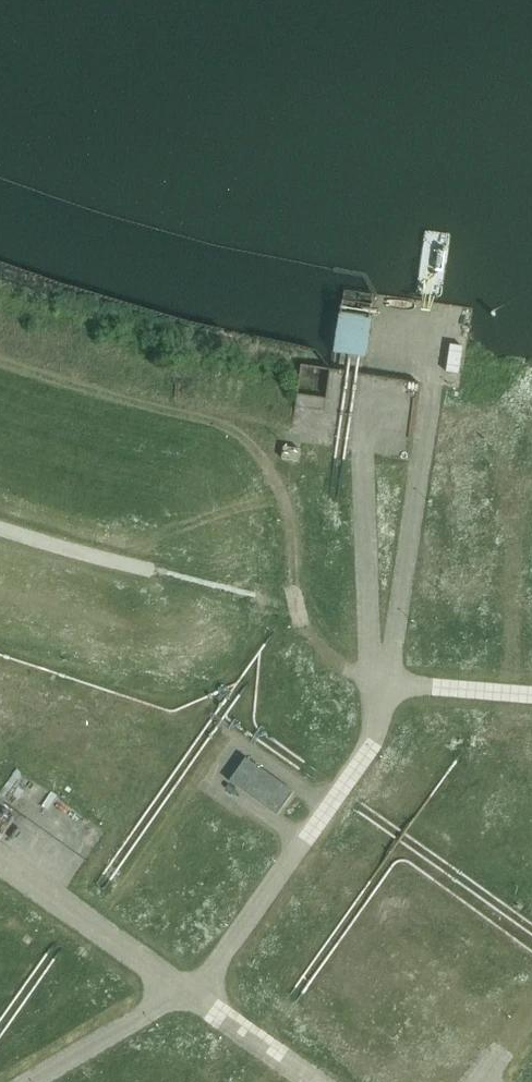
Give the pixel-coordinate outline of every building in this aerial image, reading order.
[(373,318),(341,314),(337,339),(335,353),(353,356),(362,357),(367,358),(373,318)] [(282,446),(280,458),(297,461),(299,449),(282,446)] [(277,815),(293,792),(246,759),(229,782),(277,815)] [(18,779),(3,766),(0,769),(0,794),(2,796),(18,779)]
